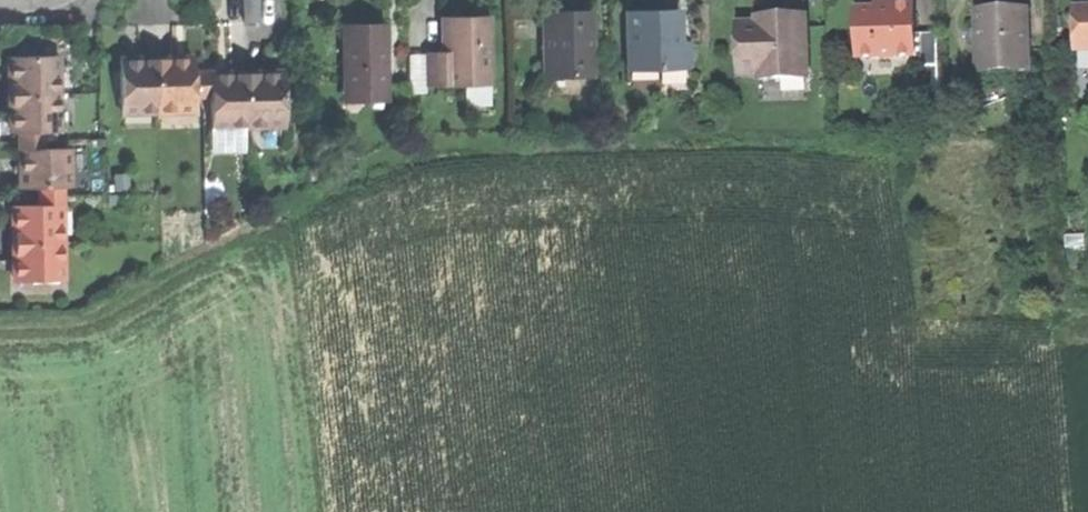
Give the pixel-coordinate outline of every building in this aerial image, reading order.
[(259,22),(258,0),(243,0),(243,22),(259,22)] [(854,8),(854,58),(913,57),(913,34),(913,1),(891,1),(891,8),(874,8),(854,8)] [(1074,49),(1087,49),(1087,5),(1073,5),(1074,49)] [(637,9),(638,71),(690,70),(690,42),(676,43),(676,9),(651,9),(637,9)] [(976,10),(977,72),(1028,71),(1027,9),(996,9),(976,10)] [(557,13),(540,13),(541,76),(586,75),(585,37),(589,37),(588,12),(557,13)] [(755,24),(736,25),(737,75),(757,74),(757,80),(782,80),(782,70),(805,69),(803,17),(774,17),(775,24),(755,24)] [(421,55),(421,86),(487,85),(486,23),(437,23),(437,55),(421,55)] [(357,27),(338,27),(339,89),(382,88),(381,26),(357,27)] [(936,34),(913,34),(913,57),(921,57),(921,85),(936,85),(936,34)] [(8,76),(8,95),(58,94),(57,53),(7,54),(8,76)] [(118,59),(119,113),(157,112),(156,58),(134,59),(118,59)] [(171,58),(156,58),(157,112),(193,112),(191,58),(171,58)] [(223,72),(209,72),(210,127),(212,126),(241,126),(248,126),(247,71),(223,72)] [(262,71),(247,71),(248,126),(283,125),(282,71),(262,71)] [(632,86),(657,86),(657,71),(631,72),(632,86)] [(382,104),(382,88),(339,89),(339,105),(382,104)] [(9,133),(58,132),(58,94),(8,95),(9,113),(9,133)] [(241,151),(241,126),(212,126),(213,152),(241,151)] [(20,190),(69,188),(67,148),(19,150),(19,170),(20,190)] [(12,226),(12,243),(61,242),(60,204),(11,205),(12,226)] [(62,280),(61,242),(12,243),(13,263),(13,281),(62,280)]
